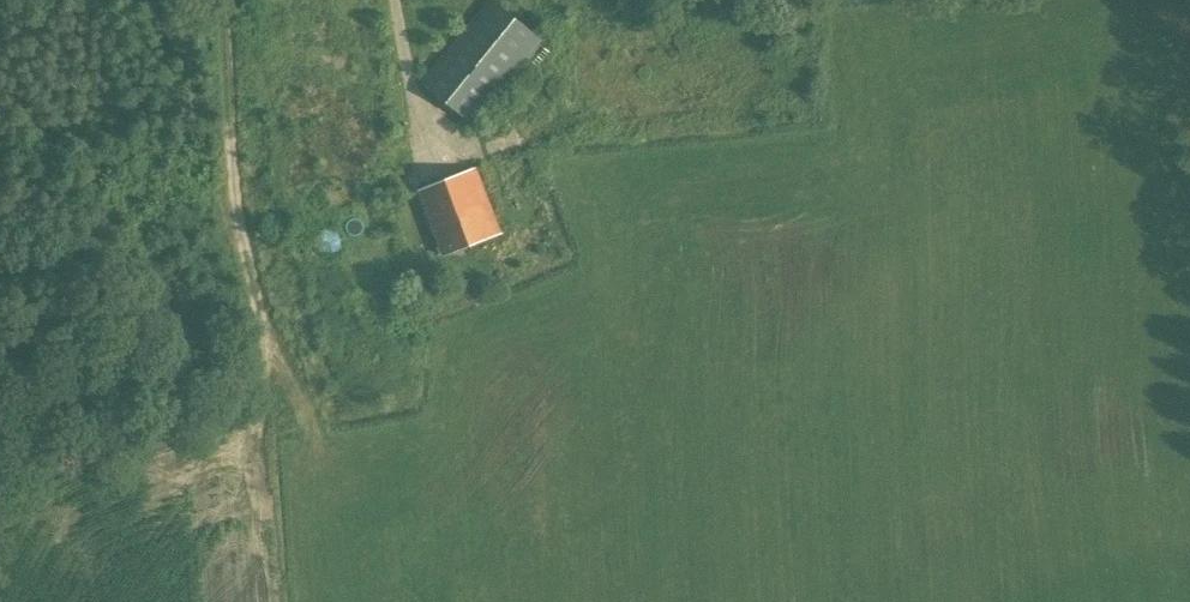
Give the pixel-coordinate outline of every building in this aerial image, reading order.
[(496,0),(484,0),(418,80),(471,124),(542,38),(496,0)] [(420,191),(444,255),(520,226),(496,163),(420,191)]
